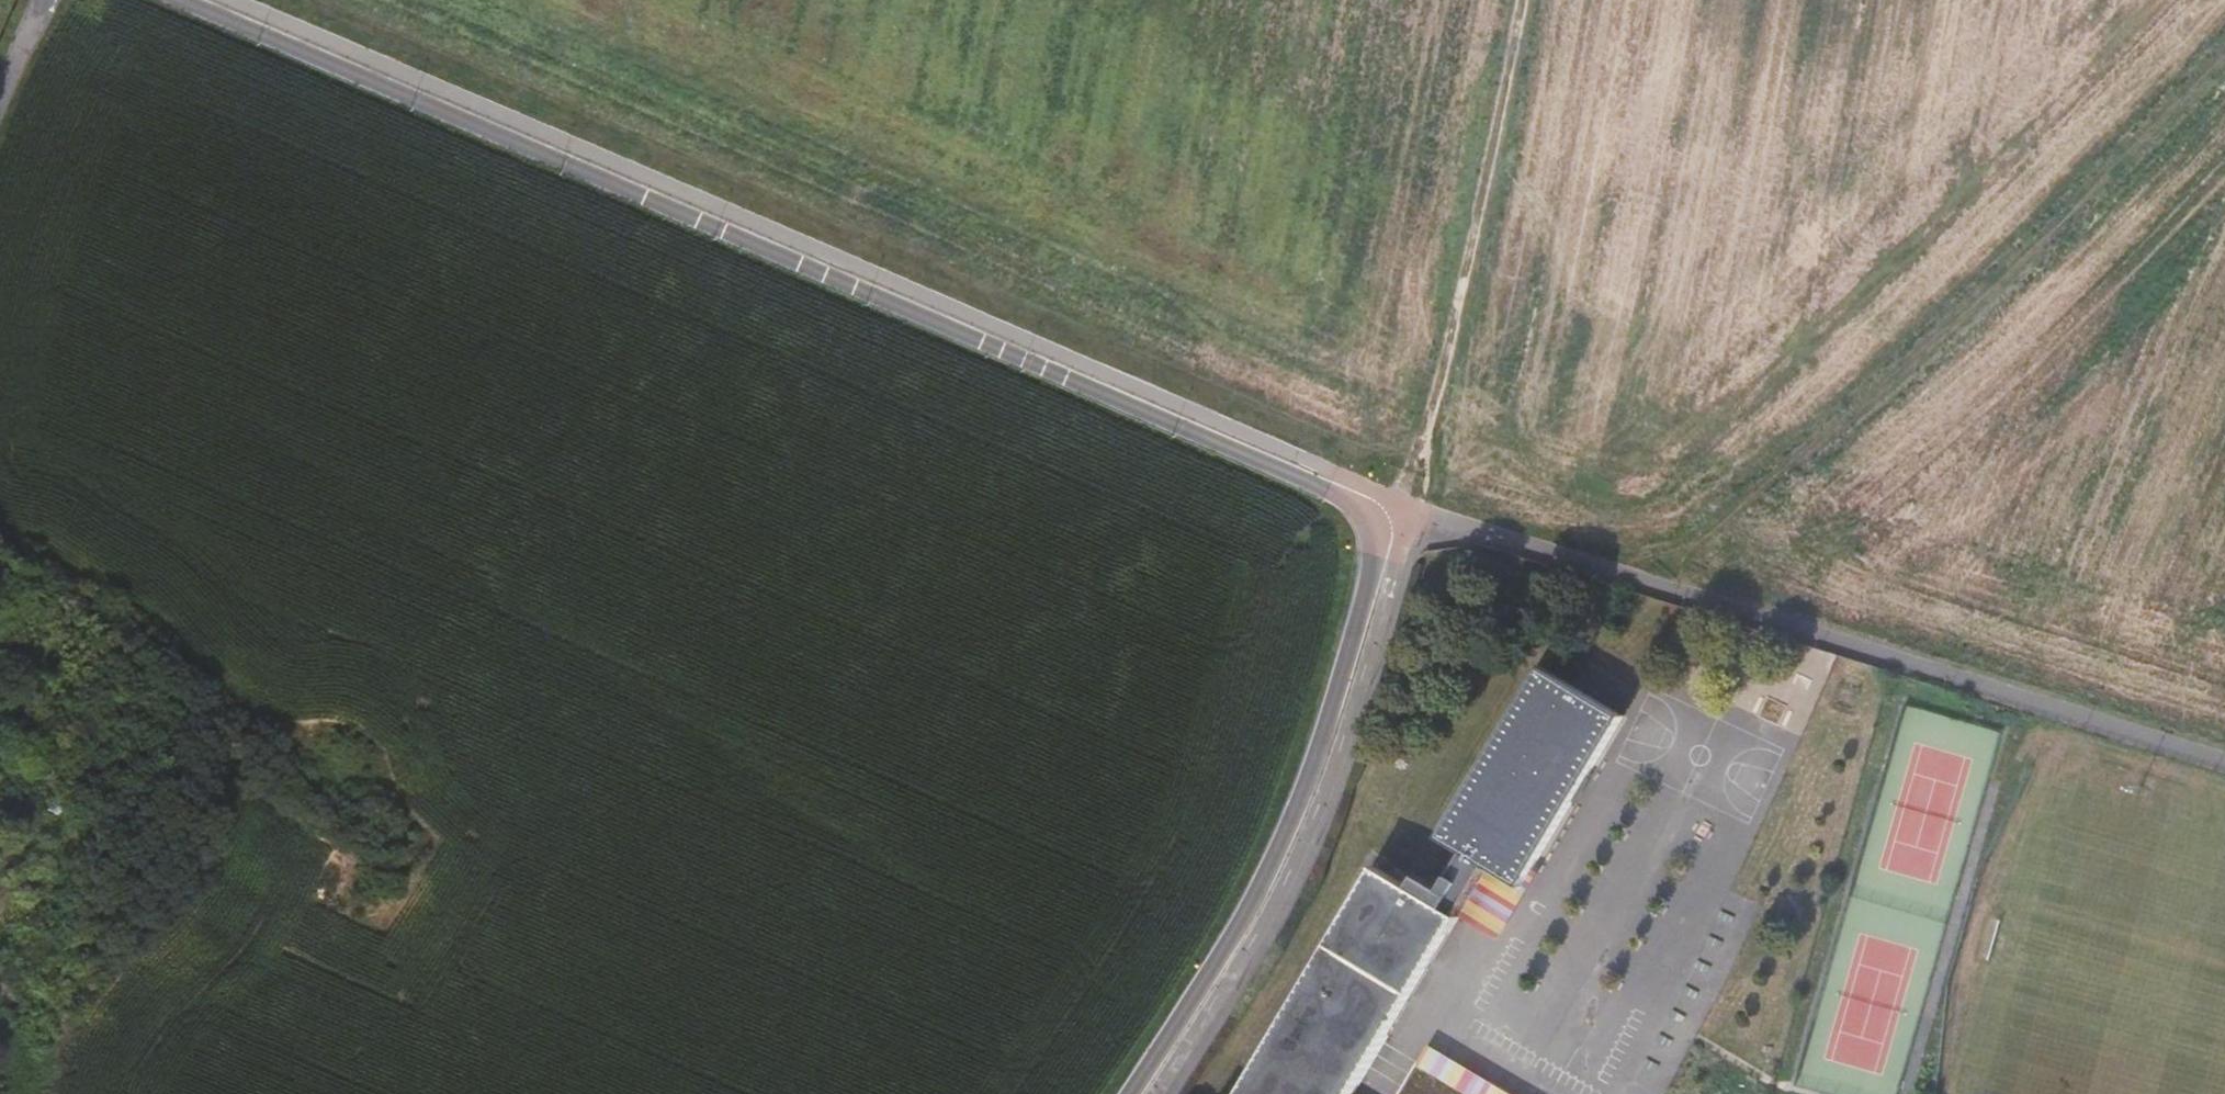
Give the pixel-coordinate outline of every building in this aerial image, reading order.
[(1626,716),(1592,695),(1542,665),(1438,837),(1522,888),(1626,716)] [(1408,886),(1375,866),(1239,1093),(1355,1093),(1459,917),(1408,886)]
